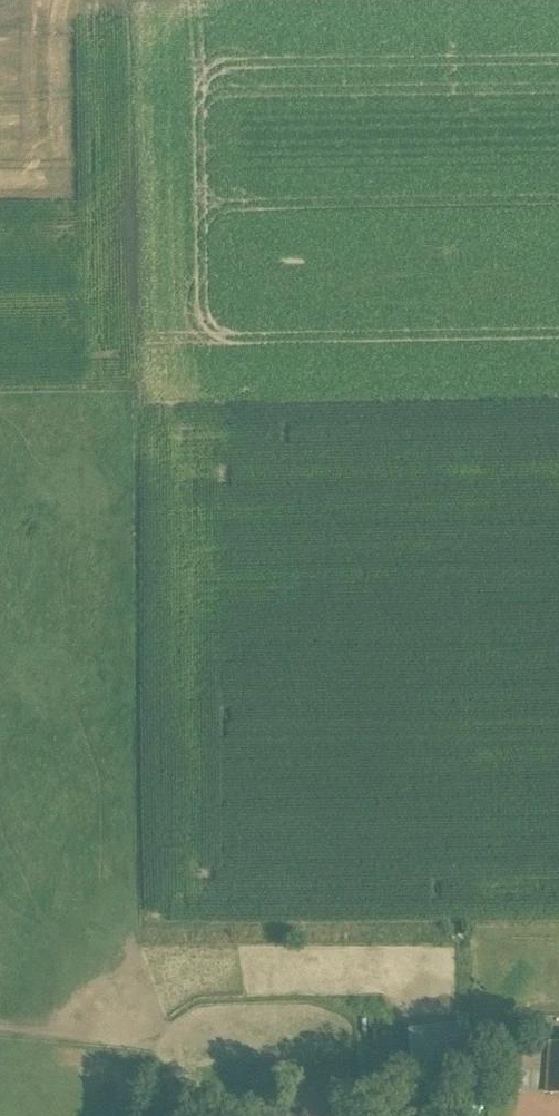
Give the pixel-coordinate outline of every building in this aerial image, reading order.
[(549,1043),(544,1097),(558,1098),(558,1044),(549,1043)]
